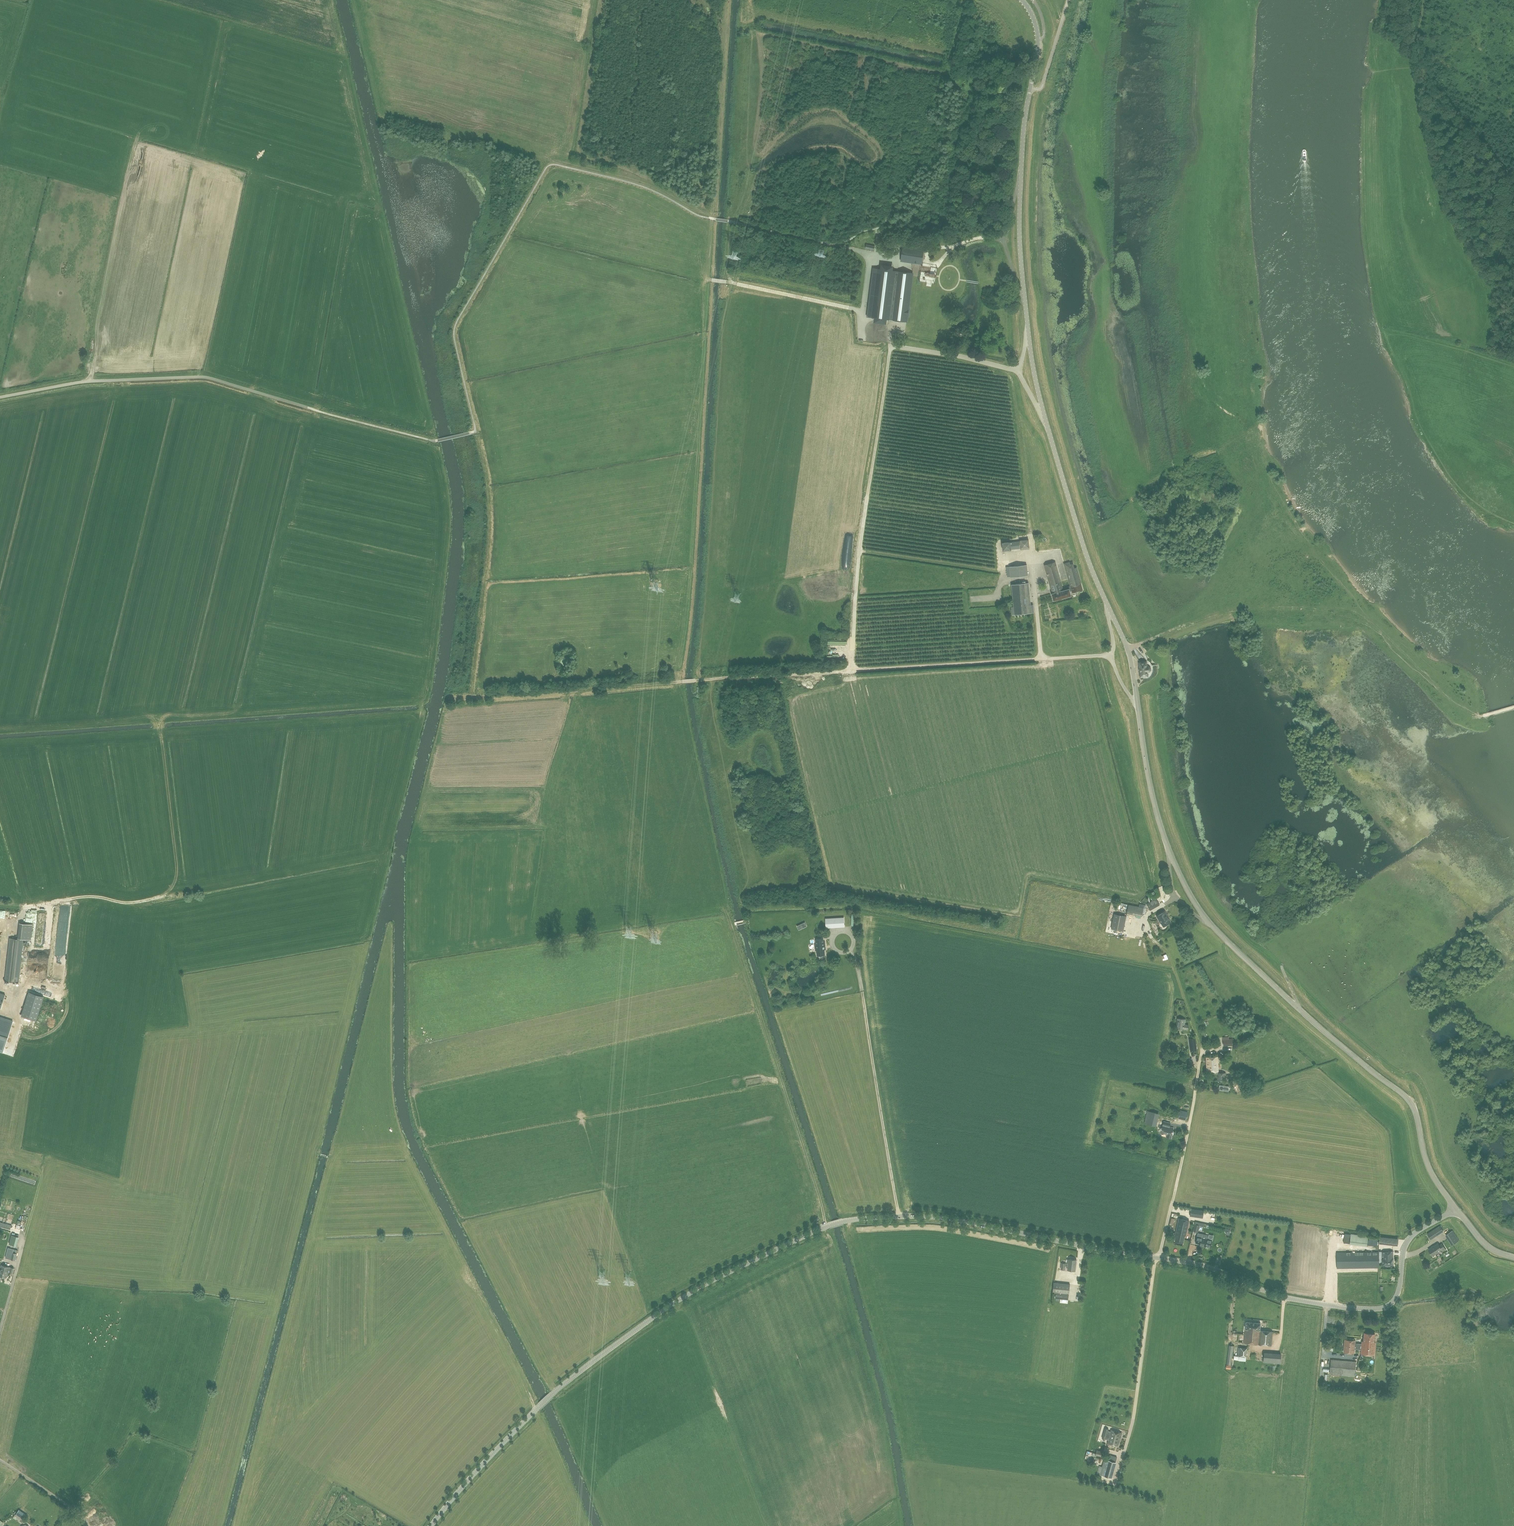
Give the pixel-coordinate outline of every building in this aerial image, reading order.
[(901,261),(921,265),(923,249),(904,246),(901,261)] [(880,268),(873,267),(866,317),(874,317),(873,322),(886,324),(887,319),(907,322),(913,273),(893,270),(893,266),(881,264),(880,268)] [(1020,547),(1019,540),(1002,543),(1003,551),(1010,551),(1010,549),(1020,547)] [(1054,566),(1046,568),(1053,593),(1052,593),(1054,600),(1071,596),(1070,591),(1076,589),(1077,591),(1083,590),(1076,567),(1074,568),(1073,564),(1065,566),(1071,586),(1060,589),(1058,581),(1054,566)] [(1011,576),(1011,577),(1028,575),(1027,565),(1010,566),(1010,571),(1011,576)] [(1029,583),(1011,584),(1015,614),(1032,613),(1029,583)] [(1148,676),(1146,662),(1139,663),(1141,676),(1148,676)] [(1127,913),(1142,916),(1142,913),(1146,914),(1147,908),(1146,904),(1140,903),(1139,906),(1129,904),(1127,913)] [(1157,916),(1162,923),(1164,926),(1171,922),(1168,916),(1165,911),(1157,916)] [(1111,928),(1123,931),(1126,916),(1114,913),(1111,928)] [(838,926),(838,917),(826,918),(826,927),(838,926)] [(33,924),(21,923),(19,938),(31,940),(33,924)] [(23,939),(9,937),(4,980),(18,982),(23,939)] [(816,950),(817,955),(825,954),(825,949),(826,949),(825,941),(824,942),(823,938),(815,939),(816,944),(815,944),(815,950),(816,950)] [(44,996),(29,992),(22,1016),(36,1020),(44,996)] [(14,1021),(0,1016),(0,1051),(3,1052),(14,1021)] [(1186,1019),(1177,1018),(1176,1029),(1188,1030),(1189,1024),(1185,1024),(1186,1019)] [(1223,1046),(1233,1045),(1232,1038),(1229,1039),(1229,1036),(1223,1037),(1223,1046)] [(1207,1071),(1218,1070),(1217,1056),(1206,1057),(1207,1071)] [(1226,1073),(1217,1073),(1217,1081),(1225,1081),(1226,1073)] [(1180,1111),(1178,1118),(1186,1120),(1188,1113),(1180,1111)] [(1158,1118),(1151,1117),(1149,1124),(1156,1126),(1158,1118)] [(1167,1135),(1167,1137),(1171,1138),(1174,1128),(1170,1127),(1171,1123),(1164,1121),(1161,1134),(1167,1135)] [(1190,1216),(1203,1218),(1204,1210),(1191,1208),(1190,1216)] [(1177,1229),(1177,1230),(1175,1241),(1183,1242),(1185,1235),(1186,1235),(1189,1221),(1179,1218),(1177,1229)] [(1431,1239),(1439,1234),(1443,1231),(1440,1225),(1435,1229),(1427,1234),(1431,1239)] [(1446,1235),(1452,1245),(1459,1240),(1453,1230),(1446,1235)] [(1195,1243),(1200,1244),(1200,1245),(1210,1247),(1212,1240),(1208,1239),(1209,1235),(1198,1233),(1195,1243)] [(1351,1234),(1345,1233),(1344,1243),(1350,1243),(1350,1245),(1367,1247),(1367,1245),(1377,1246),(1378,1239),(1368,1238),(1368,1236),(1351,1234)] [(10,1234),(8,1245),(13,1246),(16,1235),(10,1234)] [(1417,1244),(1425,1240),(1423,1235),(1415,1239),(1417,1244)] [(1378,1244),(1397,1246),(1398,1238),(1379,1236),(1378,1244)] [(1443,1252),(1446,1250),(1442,1243),(1439,1245),(1438,1243),(1429,1250),(1433,1256),(1442,1250),(1443,1252)] [(15,1260),(17,1253),(13,1252),(14,1249),(8,1247),(5,1258),(15,1260)] [(1337,1252),(1337,1269),(1379,1268),(1379,1252),(1337,1252)] [(1382,1252),(1382,1265),(1393,1265),(1393,1252),(1382,1252)] [(1065,1263),(1061,1263),(1061,1269),(1065,1269),(1065,1266),(1068,1266),(1067,1270),(1075,1271),(1077,1259),(1069,1258),(1068,1259),(1067,1259),(1067,1262),(1068,1262),(1068,1263),(1065,1263)] [(1,1267),(0,1267),(0,1276),(6,1278),(9,1267),(1,1265),(1,1267)] [(1068,1299),(1069,1294),(1070,1284),(1054,1283),(1053,1293),(1057,1293),(1056,1298),(1068,1299)] [(1245,1329),(1244,1343),(1258,1344),(1260,1330),(1261,1323),(1246,1321),(1245,1329)] [(1273,1332),(1260,1330),(1258,1344),(1271,1346),(1273,1332)] [(1343,1352),(1354,1353),(1355,1348),(1361,1348),(1361,1353),(1374,1355),(1376,1343),(1374,1343),(1375,1334),(1364,1333),(1363,1341),(1362,1341),(1362,1346),(1355,1345),(1356,1340),(1344,1339),(1343,1352)] [(1238,1347),(1237,1356),(1234,1355),(1234,1358),(1246,1360),(1246,1357),(1247,1348),(1240,1347),(1238,1347)] [(1264,1352),(1263,1362),(1280,1364),(1281,1353),(1264,1352)] [(1359,1372),(1356,1372),(1357,1361),(1328,1358),(1327,1364),(1331,1364),(1330,1370),(1325,1369),(1325,1374),(1359,1378),(1359,1372)] [(1122,1433),(1111,1430),(1111,1431),(1108,1431),(1109,1429),(1105,1428),(1102,1438),(1109,1439),(1108,1443),(1118,1446),(1122,1433)] [(1111,1478),(1116,1462),(1115,1462),(1117,1456),(1107,1454),(1106,1459),(1104,1458),(1102,1466),(1099,1465),(1097,1473),(1111,1478)]
